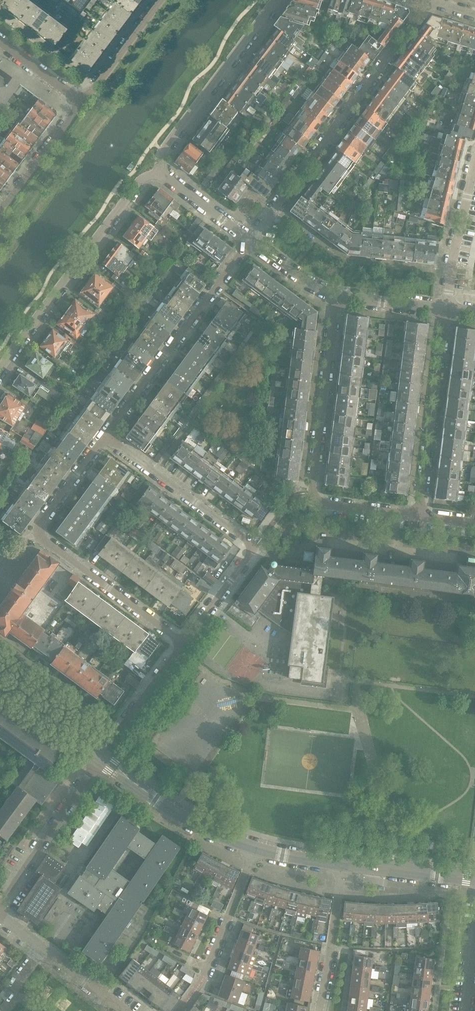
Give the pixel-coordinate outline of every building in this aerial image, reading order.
[(32,0),(5,0),(0,7),(18,21),(33,1),(32,0)] [(88,0),(76,0),(72,5),(81,12),(89,1),(88,0)] [(133,0),(114,0),(113,1),(133,15),(140,5),(133,0)] [(292,2),(316,9),(317,4),(321,5),(322,2),(316,0),(294,0),(292,2)] [(341,0),(331,0),(330,4),(328,13),(331,14),(332,11),(337,13),(341,0)] [(337,13),(337,15),(340,17),(341,14),(347,16),(348,12),(352,0),(341,0),(337,13)] [(348,12),(347,16),(346,17),(356,20),(363,0),(352,0),(348,12)] [(356,20),(367,24),(374,0),(363,0),(356,20)] [(379,0),(377,0),(374,0),(367,24),(377,27),(385,2),(379,0)] [(33,1),(18,21),(36,34),(51,14),(33,1)] [(113,1),(106,10),(99,20),(118,34),(133,15),(113,1)] [(292,2),(287,9),(313,17),(315,13),(318,14),(319,10),(316,9),(292,2)] [(391,19),(395,5),(385,2),(377,27),(386,29),(388,30),(391,19)] [(402,22),(409,14),(408,9),(395,5),(391,19),(402,22)] [(281,17),(306,25),(307,25),(309,21),(314,23),(315,18),(313,17),(287,9),(281,17)] [(51,14),(36,34),(53,47),(68,27),(51,14)] [(281,17),(276,23),(278,25),(275,28),(278,29),(278,30),(302,47),(306,43),(298,37),(297,39),(296,38),(306,25),(281,17)] [(431,18),(418,34),(435,47),(436,43),(443,20),(433,17),(433,18),(431,18)] [(393,34),(402,22),(391,19),(388,30),(393,34)] [(99,20),(92,29),(84,39),(104,54),(118,34),(99,20)] [(447,21),(443,20),(436,43),(440,44),(441,42),(448,44),(448,42),(454,24),(452,23),(451,22),(448,21),(447,21)] [(448,42),(448,44),(446,47),(450,49),(451,47),(457,48),(458,46),(464,27),(463,26),(462,25),(459,24),(457,25),(454,24),(448,42)] [(468,28),(464,27),(458,46),(457,48),(456,50),(460,52),(461,50),(467,52),(474,30),(472,28),(470,27),(468,28)] [(386,29),(379,39),(377,42),(384,47),(393,34),(388,30),(386,29)] [(272,37),(271,38),(290,53),(294,48),(295,49),(295,50),(300,54),(304,49),(302,47),(278,30),(275,33),(273,34),(272,36),(272,37)] [(474,30),(467,52),(467,54),(470,55),(469,59),(474,60),(474,30)] [(377,42),(379,39),(371,33),(359,50),(370,59),(373,61),(384,47),(377,42)] [(418,34),(411,44),(433,59),(435,56),(434,55),(437,51),(434,48),(435,47),(418,34)] [(349,43),(351,39),(345,35),(343,38),(344,39),(349,43)] [(267,43),(264,47),(291,67),(294,63),(288,59),(287,60),(286,58),(290,53),(271,38),(270,39),(269,39),(267,42),(267,43)] [(84,39),(77,48),(69,59),(89,73),(104,54),(84,39)] [(411,44),(406,51),(427,67),(433,59),(411,44)] [(370,59),(359,50),(357,48),(354,46),(352,45),(346,54),(364,67),(370,59)] [(258,55),(257,56),(277,71),(280,66),(282,67),(281,68),(287,72),(291,67),(264,47),(261,51),(260,51),(258,54),(258,55)] [(320,50),(315,56),(318,59),(324,52),(320,50)] [(406,51),(400,58),(421,75),(427,67),(406,51)] [(364,67),(346,54),(340,62),(358,75),(364,67)] [(254,61),(251,65),(277,85),(281,81),(275,76),(274,77),(272,76),(277,71),(257,56),(257,57),(256,57),(254,60),(254,61)] [(314,68),(317,65),(319,61),(315,58),(309,67),(313,70),(314,68)] [(394,66),(397,69),(416,82),(421,75),(400,58),(394,66)] [(358,75),(340,62),(334,70),(352,83),(358,75)] [(450,62),(448,64),(455,68),(462,70),(463,66),(450,62)] [(457,70),(455,68),(448,64),(445,68),(453,74),(454,74),(457,70)] [(245,73),(244,74),(263,89),(267,84),(268,85),(274,90),(277,85),(251,65),(248,69),(246,69),(245,72),(245,73)] [(308,76),(313,70),(309,67),(303,76),(306,79),(308,76)] [(310,78),(316,70),(314,68),(313,70),(308,76),(310,78)] [(1,110),(7,102),(14,94),(20,85),(0,69),(0,70),(0,112),(1,110)] [(397,69),(391,77),(412,92),(418,84),(416,82),(397,69)] [(352,83),(334,70),(328,78),(345,92),(352,83)] [(449,71),(443,79),(447,82),(453,74),(449,71)] [(472,73),(471,73),(469,79),(467,79),(466,82),(474,85),(474,74),(472,73)] [(240,79),(237,83),(264,103),(267,99),(261,94),(260,95),(259,94),(263,89),(244,74),(243,75),(242,75),(240,78),(240,79)] [(302,84),(306,79),(303,76),(302,75),(295,84),(299,88),(302,84)] [(304,86),(310,78),(308,76),(306,79),(302,84),(304,86)] [(412,92),(391,77),(385,85),(406,100),(410,104),(413,101),(408,97),(412,92)] [(345,92),(328,78),(322,87),(339,100),(345,92)] [(466,82),(465,82),(462,93),(474,97),(474,85),(466,82)] [(231,91),(231,92),(250,106),(254,101),(255,102),(254,103),(260,108),(264,103),(237,83),(234,87),(233,87),(231,90),(231,91)] [(296,93),(299,88),(295,84),(288,93),(293,97),(296,93)] [(18,97),(25,89),(20,85),(14,94),(17,97),(18,97)] [(406,100),(385,85),(379,92),(400,108),(406,100)] [(339,100),(322,87),(315,95),(333,108),(339,100)] [(227,97),(224,101),(238,112),(250,121),(253,116),(248,112),(247,113),(245,112),(250,106),(231,92),(230,93),(228,93),(227,95),(227,97)] [(379,92),(373,100),(394,116),(400,108),(379,92)] [(286,106),(290,101),(292,98),(293,97),(288,93),(281,102),(282,103),(286,106)] [(333,108),(315,95),(313,93),(307,101),(309,103),(327,116),(333,108)] [(462,93),(459,103),(474,108),(474,97),(462,93)] [(56,112),(39,99),(33,94),(29,100),(35,105),(33,108),(52,122),(57,116),(56,112)] [(210,116),(211,117),(226,128),(238,112),(224,101),(222,99),(210,116)] [(459,103),(446,99),(444,103),(451,105),(451,106),(458,108),(456,114),(474,119),(474,108),(459,103)] [(373,100),(367,108),(386,122),(388,124),(394,116),(373,100)] [(290,101),(286,106),(284,109),(285,110),(286,111),(292,102),(290,101)] [(4,113),(11,105),(7,102),(1,110),(4,113)] [(279,115),(284,109),(286,106),(282,103),(275,112),(279,115)] [(309,103),(303,111),(321,124),(327,116),(309,103)] [(52,122),(33,108),(28,114),(26,116),(46,131),(52,122)] [(367,108),(361,117),(380,131),(383,133),(389,124),(388,124),(386,122),(367,108)] [(321,124),(303,111),(297,119),(315,132),(321,124)] [(273,123),(278,117),(279,115),(275,112),(274,114),(273,113),(268,120),(273,123)] [(456,114),(454,119),(446,116),(446,117),(440,116),(439,119),(445,121),(458,126),(474,131),(474,119),(456,114)] [(46,131),(26,116),(22,122),(20,125),(39,139),(46,131)] [(207,122),(205,122),(203,126),(203,128),(202,129),(220,142),(229,130),(226,128),(211,117),(207,122)] [(361,117),(355,125),(374,139),(380,131),(361,117)] [(315,132),(297,119),(291,127),(309,140),(315,132)] [(421,119),(419,125),(425,127),(427,121),(421,119)] [(266,132),(272,125),(273,123),(268,120),(261,129),(266,132)] [(458,126),(445,121),(443,126),(451,128),(449,136),(464,140),(464,138),(473,141),(473,139),(474,138),(474,131),(458,126)] [(39,139),(20,125),(19,124),(13,133),(33,148),(39,139)] [(267,135),(274,126),(272,125),(266,132),(265,133),(267,135)] [(355,125),(349,133),(368,147),(374,139),(355,125)] [(309,140),(291,127),(285,135),(286,136),(303,148),(309,140)] [(200,130),(197,133),(197,135),(193,141),(211,154),(220,142),(202,129),(201,129),(200,130)] [(253,149),(259,141),(265,133),(266,132),(261,129),(248,145),(252,148),(253,149)] [(33,148),(13,133),(7,141),(26,156),(33,148)] [(261,143),(267,135),(265,133),(259,141),(261,143)] [(349,133),(343,141),(362,155),(368,147),(349,133)] [(303,148),(286,136),(285,135),(284,134),(278,142),(280,144),(296,157),(300,152),(299,152),(301,149),(302,149),(303,148)] [(464,143),(463,141),(464,140),(449,136),(443,134),(441,139),(432,136),(424,134),(423,136),(421,135),(420,138),(424,140),(430,142),(439,144),(461,152),(462,147),(464,146),(464,143)] [(7,141),(4,145),(2,144),(0,147),(0,150),(20,165),(26,156),(7,141)] [(255,150),(261,143),(259,141),(253,149),(255,150)] [(343,141),(337,149),(356,164),(362,155),(343,141)] [(296,157),(280,144),(278,142),(272,150),(274,152),(290,164),(292,161),(293,162),(296,157)] [(461,152),(439,144),(430,142),(429,146),(428,147),(438,150),(436,155),(438,156),(458,163),(459,162),(460,160),(461,158),(460,156),(461,152)] [(190,143),(182,153),(196,163),(203,153),(190,143)] [(252,148),(248,145),(246,144),(243,148),(249,153),(252,148)] [(390,147),(383,157),(389,161),(395,150),(390,147)] [(335,153),(334,153),(331,157),(351,173),(357,165),(356,164),(337,149),(336,150),(337,150),(335,153)] [(0,150),(0,163),(13,174),(20,165),(0,150)] [(290,164),(274,152),(272,150),(266,158),(268,160),(285,172),(288,168),(287,168),(290,164)] [(182,153),(175,163),(188,174),(196,163),(182,153)] [(228,161),(221,156),(218,159),(219,160),(225,165),(228,161)] [(459,167),(459,165),(458,163),(438,156),(436,161),(427,158),(426,160),(421,158),(419,161),(434,166),(456,173),(457,168),(459,167)] [(331,157),(327,163),(325,166),(345,181),(351,173),(331,157)] [(285,172),(268,160),(266,158),(260,166),(262,168),(278,180),(280,177),(281,178),(285,172)] [(215,178),(222,169),(225,165),(219,160),(210,173),(215,178)] [(379,174),(385,165),(381,161),(374,172),(377,174),(374,177),(376,178),(378,174),(379,174)] [(456,173),(434,166),(419,161),(418,161),(417,164),(424,167),(424,168),(425,168),(424,174),(454,184),(454,183),(455,182),(456,179),(455,177),(456,173)] [(0,163),(0,177),(7,182),(13,174),(0,163)] [(239,172),(228,164),(226,167),(231,171),(237,175),(239,172)] [(387,176),(390,167),(385,165),(379,174),(387,176)] [(278,180),(262,168),(260,166),(253,174),(256,176),(272,189),(276,184),(275,184),(278,180)] [(323,169),(322,169),(319,174),(339,189),(345,181),(325,166),(323,169)] [(272,189),(256,176),(253,174),(246,169),(240,176),(250,184),(249,185),(253,188),(252,188),(262,196),(262,195),(265,197),(268,193),(269,194),(272,189)] [(250,184),(240,176),(240,177),(237,175),(231,171),(226,179),(244,193),(247,188),(249,185),(250,184)] [(215,178),(210,173),(202,184),(207,188),(215,178)] [(339,189),(319,174),(315,179),(316,179),(313,182),(324,190),(331,196),(333,194),(335,195),(339,189)] [(453,188),(454,184),(424,174),(422,179),(430,182),(428,188),(432,189),(451,195),(451,194),(453,192),(453,190),(453,188)] [(218,190),(236,203),(236,201),(237,202),(241,197),(240,196),(243,193),(244,193),(226,179),(218,190)] [(365,192),(372,182),(369,179),(362,189),(365,192)] [(397,190),(398,182),(389,181),(389,185),(389,189),(397,190)] [(321,193),(324,190),(313,182),(311,185),(310,185),(303,195),(310,200),(312,197),(316,200),(316,199),(321,193)] [(379,184),(379,192),(388,193),(388,185),(384,184),(379,184)] [(451,195),(432,189),(428,188),(425,198),(429,199),(449,205),(449,204),(450,204),(451,200),(450,199),(451,195)] [(180,205),(159,189),(155,194),(154,194),(152,197),(152,198),(151,199),(152,200),(151,200),(169,214),(170,214),(173,210),(175,211),(180,205)] [(324,190),(321,193),(323,195),(328,199),(331,196),(324,190)] [(299,201),(299,200),(291,210),(292,210),(292,211),(293,213),(294,214),(293,215),(298,218),(298,217),(300,219),(314,201),(315,201),(316,200),(312,197),(310,200),(303,195),(299,201)] [(449,205),(429,199),(425,198),(422,208),(423,208),(427,209),(447,215),(447,214),(448,214),(448,210),(448,209),(449,205)] [(348,206),(364,217),(364,208),(353,199),(348,206)] [(148,213),(158,221),(162,216),(165,219),(169,214),(151,200),(151,201),(149,201),(147,204),(148,205),(146,206),(151,210),(148,213)] [(314,201),(300,219),(302,220),(302,221),(308,226),(323,207),(315,201),(314,201)] [(323,207),(308,226),(312,229),(313,228),(318,232),(332,214),(323,207)] [(447,215),(427,209),(423,208),(420,218),(444,225),(444,224),(445,224),(446,220),(446,219),(447,215)] [(332,214),(318,232),(320,233),(319,234),(326,239),(340,220),(332,214)] [(156,225),(154,228),(139,216),(135,221),(133,221),(131,224),(132,225),(131,226),(147,238),(147,239),(150,241),(158,231),(160,228),(156,225)] [(408,221),(425,226),(426,222),(410,217),(408,221)] [(191,225),(193,227),(191,229),(195,232),(199,226),(202,221),(197,218),(191,225)] [(340,220),(326,239),(330,242),(330,241),(335,245),(347,229),(349,226),(340,220)] [(442,230),(443,226),(427,222),(426,226),(442,230)] [(127,232),(123,237),(139,249),(147,239),(147,238),(131,226),(130,227),(129,228),(127,230),(127,232)] [(192,245),(204,229),(199,226),(195,232),(189,240),(188,242),(192,245)] [(189,240),(195,232),(191,229),(185,237),(189,240)] [(208,232),(205,230),(204,229),(192,245),(202,252),(214,236),(213,236),(213,234),(210,232),(208,232)] [(347,229),(335,245),(337,246),(336,247),(347,255),(348,254),(348,255),(349,255),(350,239),(352,233),(347,229)] [(370,258),(373,230),(363,229),(361,231),(361,234),(359,257),(370,258)] [(381,259),(384,230),(373,229),(373,230),(370,258),(381,259)] [(394,231),(384,230),(381,259),(392,260),(394,238),(394,237),(394,231)] [(353,234),(352,233),(350,239),(349,255),(352,255),(352,256),(359,257),(361,234),(360,235),(353,234)] [(217,239),(215,237),(214,236),(202,252),(210,259),(222,243),(222,242),(222,241),(219,238),(217,239)] [(405,239),(394,238),(392,260),(402,262),(405,239)] [(416,240),(405,239),(402,262),(413,263),(416,240)] [(427,241),(416,240),(413,263),(425,264),(427,241)] [(438,242),(427,241),(425,264),(430,265),(431,264),(436,265),(438,242)] [(111,253),(110,254),(126,266),(130,268),(135,262),(131,259),(134,255),(118,243),(115,248),(113,248),(111,251),(111,253)] [(174,259),(184,246),(181,243),(171,257),(174,259)] [(226,245),(223,243),(222,243),(210,259),(220,266),(232,249),(231,249),(231,247),(228,245),(226,245)] [(103,264),(115,273),(119,276),(126,266),(110,254),(110,255),(108,255),(106,258),(106,259),(103,264)] [(145,258),(140,254),(137,257),(146,264),(148,261),(145,258)] [(203,273),(206,269),(198,264),(196,267),(203,273)] [(255,267),(254,266),(242,282),(251,289),(263,273),(260,271),(259,269),(256,267),(255,267)] [(205,285),(186,270),(180,279),(199,293),(205,285)] [(89,282),(88,283),(106,297),(115,286),(96,272),(93,277),(90,277),(88,280),(89,282)] [(263,273),(251,289),(260,296),(272,280),(269,277),(268,276),(265,273),(263,273)] [(122,278),(118,283),(123,287),(127,290),(131,285),(122,278)] [(199,293),(180,279),(174,287),(193,301),(199,293)] [(272,280),(260,296),(269,302),(281,286),(277,284),(277,282),(274,280),(272,280)] [(84,289),(80,294),(98,308),(106,297),(88,283),(88,284),(85,284),(83,287),(84,289)] [(281,287),(281,286),(269,302),(277,309),(289,293),(286,290),(286,289),(283,287),(281,287)] [(123,287),(120,290),(129,297),(132,293),(127,290),(123,287)] [(193,301),(174,287),(168,295),(187,309),(193,301)] [(245,297),(236,291),(233,295),(251,308),(249,310),(258,317),(261,312),(244,299),(245,297)] [(290,293),(289,293),(277,309),(286,315),(298,299),(295,297),(294,295),(291,293),(290,293)] [(187,309),(168,295),(162,303),(181,317),(187,309)] [(299,299),(298,299),(286,315),(292,320),(293,318),(296,320),(298,318),(298,317),(307,305),(303,303),(303,302),(300,299),(299,299)] [(72,305),(66,312),(89,329),(94,321),(90,318),(93,314),(76,301),(72,306),(72,305)] [(228,301),(222,310),(241,324),(247,316),(228,301)] [(181,317),(162,303),(156,311),(175,325),(181,317)] [(310,308),(307,306),(307,305),(298,317),(298,318),(302,321),(301,330),(314,332),(314,328),(316,327),(316,323),(315,322),(316,313),(315,312),(315,310),(312,308),(310,308)] [(110,316),(102,310),(99,314),(107,320),(110,316)] [(222,310),(216,318),(235,332),(241,324),(222,310)] [(175,325),(156,311),(150,319),(169,333),(175,325)] [(62,320),(60,321),(58,324),(76,337),(79,333),(83,336),(89,329),(66,312),(61,319),(62,320)] [(266,316),(261,312),(258,317),(263,320),(266,316)] [(370,318),(346,315),(345,326),(368,329),(370,318)] [(216,318),(210,326),(229,340),(235,332),(216,318)] [(277,324),(270,318),(268,321),(267,323),(272,327),(273,325),(275,326),(277,324)] [(169,333),(150,319),(144,327),(163,341),(169,333)] [(260,321),(252,332),(254,333),(262,322),(260,321)] [(429,325),(406,322),(404,333),(428,336),(429,325)] [(210,326),(204,334),(223,348),(229,340),(210,326)] [(368,329),(345,326),(343,336),(367,339),(368,329)] [(163,341),(144,327),(138,335),(157,349),(163,341)] [(455,328),(454,338),(474,341),(474,330),(455,328)] [(317,332),(314,332),(301,330),(294,329),(292,339),(316,342),(317,332)] [(47,338),(61,349),(64,351),(68,347),(70,349),(73,345),(82,352),(84,349),(65,334),(63,337),(53,330),(51,333),(49,333),(48,336),(48,337),(47,338)] [(286,330),(284,330),(278,330),(277,338),(285,338),(286,330)] [(428,336),(404,333),(403,342),(427,345),(428,336)] [(204,334),(198,342),(217,356),(223,348),(204,334)] [(157,349),(138,335),(132,343),(151,357),(157,349)] [(367,339),(343,336),(342,346),(366,349),(367,339)] [(53,360),(67,371),(70,367),(59,358),(61,356),(58,353),(61,349),(47,338),(46,339),(44,340),(42,342),(43,344),(41,346),(55,357),(53,360)] [(454,338),(452,348),(474,351),(474,341),(454,338)] [(316,342),(292,339),(291,349),(315,352),(316,342)] [(246,340),(240,348),(242,349),(248,341),(246,340)] [(198,342),(192,350),(211,364),(217,356),(198,342)] [(427,345),(403,342),(402,352),(426,355),(427,345)] [(151,357),(132,343),(126,351),(146,365),(151,357)] [(366,349),(342,346),(341,356),(365,359),(366,349)] [(452,348),(451,358),(474,361),(474,351),(452,348)] [(315,352),(291,349),(290,359),(314,362),(315,352)] [(192,350),(186,358),(205,372),(211,364),(192,350)] [(146,365),(126,351),(120,359),(140,373),(146,365)] [(426,355),(402,352),(401,362),(424,365),(426,355)] [(46,380),(55,367),(36,353),(31,360),(28,361),(27,363),(27,366),(26,366),(46,380)] [(365,359),(341,356),(340,366),(363,369),(365,359)] [(186,358),(180,366),(199,380),(205,372),(186,358)] [(451,358),(450,368),(474,371),(474,361),(451,358)] [(140,373),(120,359),(114,367),(134,381),(140,373)] [(314,362),(290,359),(289,369),(312,372),(314,362)] [(424,365),(401,362),(399,372),(423,375),(424,365)] [(228,364),(221,372),(224,374),(230,365),(228,364)] [(103,371),(99,368),(96,366),(93,369),(97,371),(101,374),(103,371)] [(180,366),(174,374),(193,388),(199,380),(180,366)] [(363,369),(340,366),(338,375),(362,378),(363,369)] [(134,381),(114,367),(108,375),(128,390),(134,381)] [(312,372),(289,369),(286,368),(285,379),(287,379),(311,382),(312,372)] [(474,371),(450,368),(449,378),(473,381),(474,371)] [(221,372),(216,380),(218,381),(224,374),(221,372)] [(423,375),(399,372),(398,382),(422,385),(423,375)] [(174,374),(168,382),(187,396),(193,388),(174,374)] [(69,401),(50,388),(40,381),(36,386),(20,375),(17,380),(16,380),(14,381),(14,383),(14,384),(14,385),(29,396),(28,398),(30,399),(29,400),(31,401),(33,398),(37,393),(48,401),(51,396),(66,406),(69,401)] [(128,390),(108,375),(102,383),(122,398),(128,390)] [(362,378),(338,375),(337,385),(361,388),(362,378)] [(449,378),(447,388),(471,391),(473,381),(449,378)] [(94,386),(85,379),(83,382),(92,388),(94,386)] [(311,382),(287,379),(286,389),(310,392),(311,382)] [(216,380),(209,388),(212,390),(218,381),(216,380)] [(168,382),(162,391),(181,405),(187,396),(168,382)] [(422,385),(398,382),(397,392),(421,395),(422,385)] [(73,396),(54,383),(50,388),(69,401),(71,398),(73,396)] [(81,392),(85,387),(86,386),(82,383),(81,384),(77,390),(81,392)] [(122,398),(102,383),(96,391),(116,406),(122,398)] [(361,388),(337,385),(336,395),(360,398),(361,388)] [(209,388),(204,396),(206,398),(212,390),(209,388)] [(471,391),(447,388),(446,398),(470,401),(471,391)] [(310,392),(286,389),(285,399),(309,402),(310,392)] [(377,390),(372,389),(370,389),(368,399),(376,400),(377,390)] [(116,406),(96,391),(90,399),(110,414),(116,406)] [(162,391),(156,399),(175,413),(181,405),(162,391)] [(421,395),(397,392),(395,402),(419,405),(421,395)] [(4,400),(1,405),(20,416),(22,412),(25,413),(29,407),(8,394),(7,395),(5,395),(3,398),(4,400)] [(360,398),(336,395),(335,405),(358,408),(360,398)] [(204,396),(198,404),(200,406),(206,398),(204,396)] [(68,408),(72,403),(74,400),(71,398),(69,401),(66,406),(68,408)] [(470,401),(446,398),(445,408),(469,411),(470,401)] [(110,414),(90,399),(84,407),(104,422),(110,414)] [(156,399),(150,407),(169,421),(175,413),(156,399)] [(309,402),(285,399),(284,409),(307,412),(309,402)] [(374,410),(375,404),(369,403),(366,402),(365,409),(368,410),(374,410)] [(419,405),(395,402),(394,412),(418,415),(419,405)] [(198,404),(191,413),(193,415),(200,406),(198,404)] [(16,428),(20,422),(17,420),(20,416),(1,405),(0,407),(0,419),(16,428)] [(358,408),(335,405),(333,415),(357,418),(358,408)] [(104,422),(84,407),(79,415),(98,430),(104,422)] [(150,407),(144,415),(163,429),(169,421),(150,407)] [(469,411),(445,408),(444,418),(467,421),(469,411)] [(307,412),(284,409),(282,419),(306,422),(307,412)] [(418,415),(394,412),(393,422),(417,425),(418,415)] [(193,415),(191,413),(185,421),(187,422),(193,415)] [(98,430),(79,415),(72,423),(92,438),(98,430)] [(144,415),(138,423),(157,437),(163,429),(144,415)] [(357,418),(333,415),(332,425),(356,428),(357,418)] [(467,421),(444,418),(442,428),(466,431),(467,421)] [(306,422),(282,419),(281,428),(305,431),(306,422)] [(185,421),(179,429),(182,430),(187,422),(185,421)] [(417,425),(393,422),(392,432),(416,435),(417,425)] [(49,428),(41,423),(39,428),(46,432),(49,428)] [(92,438),(72,423),(67,431),(86,446),(92,438)] [(138,423),(132,431),(151,445),(157,437),(138,423)] [(356,428),(332,425),(331,435),(355,438),(356,428)] [(1,444),(6,447),(10,439),(7,438),(9,434),(0,428),(0,443),(1,444)] [(305,431),(281,428),(280,438),(304,441),(305,431)] [(466,431),(442,428),(441,438),(465,441),(466,431)] [(176,438),(182,430),(179,429),(173,437),(176,438)] [(86,446),(67,431),(61,439),(80,454),(86,446)] [(132,431),(126,438),(145,453),(151,445),(132,431)] [(196,442),(198,443),(205,434),(203,432),(196,442)] [(416,435),(392,432),(390,442),(414,445),(416,435)] [(205,434),(198,443),(200,445),(207,436),(205,434)] [(355,438),(331,435),(330,444),(353,447),(355,438)] [(30,441),(23,437),(21,442),(33,449),(36,444),(30,441)] [(304,441),(280,438),(278,448),(302,451),(304,441)] [(465,441),(441,438),(440,448),(464,451),(465,441)] [(80,454),(61,439),(55,447),(74,462),(80,454)] [(203,457),(183,442),(171,458),(191,473),(203,457)] [(414,445),(390,442),(389,452),(413,455),(414,445)] [(164,454),(170,446),(166,444),(160,452),(161,453),(164,454)] [(353,447),(330,444),(328,454),(352,457),(353,447)] [(74,462),(55,447),(49,455),(68,470),(74,462)] [(216,457),(218,458),(225,449),(223,447),(216,457)] [(302,451),(278,448),(277,458),(301,461),(302,451)] [(464,451),(440,448),(439,458),(463,461),(464,451)] [(225,449),(218,458),(221,460),(228,451),(225,449)] [(413,455),(389,452),(388,462),(412,465),(413,455)] [(352,457),(328,454),(327,464),(351,467),(352,457)] [(68,470),(49,455),(43,464),(62,478),(68,470)] [(223,472),(203,457),(191,473),(211,488),(223,472)] [(301,461),(277,458),(276,468),(300,471),(301,461)] [(463,461),(439,458),(438,468),(461,471),(463,461)] [(131,473),(111,459),(105,467),(124,481),(126,483),(133,474),(131,473)] [(17,465),(9,461),(7,466),(14,470),(17,465)] [(238,473),(245,464),(242,461),(234,470),(238,473)] [(412,465),(388,462),(387,472),(411,475),(412,465)] [(62,478),(43,464),(37,472),(56,486),(62,478)] [(245,464),(238,473),(241,475),(248,466),(245,464)] [(351,467),(327,464),(326,474),(350,477),(351,467)] [(124,481),(105,467),(99,475),(118,490),(124,481)] [(300,471),(276,468),(275,478),(299,481),(300,471)] [(461,471),(438,468),(436,478),(460,481),(461,471)] [(56,486),(37,472),(31,480),(50,494),(56,486)] [(244,487),(223,472),(211,488),(232,503),(244,487)] [(411,475),(387,472),(386,482),(409,485),(411,475)] [(350,477),(326,474),(324,485),(348,488),(350,477)] [(99,475),(93,483),(112,497),(118,490),(99,475)] [(256,486),(258,488),(265,480),(262,478),(256,486)] [(460,481),(436,478),(435,488),(459,491),(460,481)] [(50,494),(31,480),(25,488),(44,502),(50,494)] [(265,480),(258,488),(261,490),(267,482),(265,480)] [(130,482),(128,484),(136,490),(138,488),(130,482)] [(409,485),(386,482),(384,492),(408,495),(409,485)] [(93,483),(87,491),(106,506),(112,497),(93,483)] [(170,502),(160,495),(150,487),(138,503),(158,518),(170,502)] [(244,487),(232,503),(252,518),(264,502),(244,487)] [(44,502),(25,488),(19,496),(38,510),(44,502)] [(459,491),(435,488),(434,498),(457,501),(459,491)] [(124,490),(122,492),(130,498),(132,496),(124,490)] [(87,491),(81,499),(100,514),(106,506),(87,491)] [(130,498),(122,492),(120,495),(128,501),(130,498)] [(38,510),(19,496),(13,504),(32,518),(38,510)] [(81,499),(75,508),(94,522),(100,514),(81,499)] [(190,517),(170,502),(158,518),(178,533),(190,517)] [(32,518),(13,504),(7,512),(26,526),(32,518)] [(112,507),(110,509),(118,515),(120,512),(112,507)] [(75,508),(69,515),(88,530),(94,522),(75,508)] [(118,515),(110,509),(108,511),(116,517),(118,515)] [(26,526),(7,512),(1,520),(11,528),(7,533),(16,540),(26,526)] [(69,515),(63,524),(82,538),(88,530),(69,515)] [(210,532),(190,517),(178,533),(199,548),(210,532)] [(139,519),(133,527),(135,529),(141,521),(139,519)] [(141,521),(135,529),(137,530),(143,523),(141,521)] [(101,522),(99,525),(107,531),(109,528),(101,522)] [(127,532),(130,528),(123,523),(120,527),(127,532)] [(76,546),(82,538),(63,524),(57,532),(76,546)] [(107,531),(99,525),(97,528),(105,534),(107,531)] [(140,535),(135,532),(131,537),(136,540),(140,535)] [(231,547),(210,532),(199,548),(219,563),(231,547)] [(158,534),(153,542),(155,543),(161,536),(158,534)] [(135,555),(112,538),(111,539),(106,536),(95,550),(100,554),(123,572),(135,555)] [(89,539),(87,541),(95,547),(97,544),(89,539)] [(95,547),(87,541),(85,544),(93,550),(95,547)] [(300,568),(278,565),(277,564),(277,563),(277,562),(276,562),(276,561),(275,561),(274,561),(273,561),(272,561),(271,562),(270,563),(270,565),(270,566),(270,567),(268,571),(262,567),(262,566),(236,601),(236,600),(234,603),(230,608),(229,610),(228,611),(252,629),(260,618),(258,616),(260,613),(257,610),(258,610),(261,613),(265,616),(269,618),(273,621),(276,624),(280,626),(284,629),(288,632),(292,634),(290,650),(288,666),(290,666),(288,678),(301,680),(301,682),(323,685),(325,668),(326,666),(330,629),(334,597),(319,596),(320,591),(321,584),(322,579),(323,576),(364,582),(366,582),(464,594),(470,595),(472,595),(472,596),(474,596),(474,567),(474,557),(467,556),(466,564),(467,564),(466,566),(457,565),(455,573),(423,569),(424,561),(410,559),(409,567),(404,566),(397,565),(389,564),(381,563),(377,562),(378,555),(363,553),(362,561),(330,557),(331,549),(317,547),(316,555),(313,554),(313,553),(304,552),(304,554),(303,559),(303,561),(309,562),(308,569),(300,568)] [(159,557),(163,552),(157,548),(154,553),(152,556),(155,559),(157,556),(159,557)] [(178,549),(172,556),(175,558),(181,551),(178,549)] [(15,585),(12,590),(11,591),(9,593),(0,606),(0,632),(4,635),(7,632),(31,649),(32,648),(44,632),(20,614),(57,563),(40,551),(36,556),(15,585)] [(181,551),(175,558),(178,560),(183,553),(181,551)] [(158,572),(135,555),(123,572),(145,588),(158,572)] [(171,566),(176,570),(180,565),(175,561),(171,566)] [(198,564),(193,571),(195,573),(201,566),(198,564)] [(190,572),(185,568),(180,565),(176,570),(183,575),(184,574),(188,576),(190,572)] [(201,566),(195,573),(198,575),(204,568),(201,566)] [(181,589),(171,582),(174,578),(169,574),(166,578),(158,572),(145,588),(168,605),(171,602),(181,589)] [(207,573),(203,578),(213,585),(217,580),(207,573)] [(81,581),(73,575),(67,582),(75,588),(79,584),(81,581)] [(211,588),(200,580),(196,586),(207,593),(211,588)] [(79,584),(75,588),(66,600),(89,617),(102,601),(79,584)] [(183,586),(181,589),(171,602),(183,611),(192,599),(188,595),(191,592),(183,586)] [(124,618),(102,601),(89,617),(112,634),(124,618)] [(147,635),(124,618),(112,634),(135,651),(137,648),(146,635),(147,635)] [(76,622),(71,619),(68,623),(73,627),(76,622)] [(66,624),(60,632),(67,637),(73,629),(66,624)] [(65,645),(45,630),(44,632),(32,648),(52,663),(64,647),(65,645)] [(91,640),(94,635),(90,632),(87,630),(83,635),(91,640)] [(159,644),(147,635),(146,635),(137,648),(149,657),(159,644)] [(87,664),(65,648),(64,647),(52,663),(51,664),(74,681),(87,664)] [(147,673),(137,665),(129,659),(125,665),(133,671),(143,679),(147,673)] [(110,680),(88,664),(87,664),(74,681),(97,697),(100,693),(109,681),(110,680)] [(125,681),(136,689),(140,683),(130,675),(125,681)] [(112,684),(109,681),(100,693),(103,696),(103,697),(114,705),(124,691),(113,683),(112,684)] [(36,800),(40,804),(58,779),(47,771),(60,754),(0,710),(0,737),(32,760),(14,784),(18,787),(0,811),(0,838),(1,839),(3,837),(7,840),(36,800)] [(99,796),(68,841),(78,848),(82,843),(87,846),(114,806),(99,796)] [(137,831),(139,829),(122,817),(87,868),(86,869),(83,867),(79,873),(82,875),(81,877),(81,876),(69,893),(94,910),(96,907),(108,915),(83,951),(100,963),(179,848),(162,836),(157,844),(137,831)] [(193,869),(203,874),(212,858),(202,853),(193,869)] [(22,914),(19,917),(27,923),(29,919),(37,925),(62,889),(54,883),(65,866),(48,855),(29,883),(34,886),(17,911),(22,914)] [(221,863),(212,858),(203,874),(212,879),(221,863)] [(230,867),(221,863),(212,879),(222,884),(230,867)] [(239,872),(230,867),(222,884),(232,889),(239,872)] [(68,877),(63,873),(56,884),(61,887),(68,877)] [(245,895),(256,899),(262,881),(252,877),(245,895)] [(262,881),(256,899),(254,902),(257,903),(256,903),(263,905),(265,905),(266,902),(272,885),(262,881)] [(281,888),(272,885),(266,902),(276,905),(281,888)] [(286,909),(291,891),(281,888),(276,905),(286,909)] [(295,915),(301,893),(291,891),(286,909),(285,913),(293,916),(293,914),(295,915)] [(311,896),(301,893),(295,915),(298,915),(297,916),(306,919),(307,914),(311,896)] [(317,916),(321,898),(311,896),(307,914),(317,916)] [(328,918),(331,900),(321,898),(317,916),(316,920),(319,920),(319,916),(328,918)] [(212,905),(222,909),(224,903),(214,899),(212,905)] [(64,902),(44,932),(64,946),(84,916),(64,902)] [(343,920),(353,921),(355,903),(345,902),(343,920)] [(437,902),(426,903),(428,922),(439,921),(437,902)] [(365,904),(355,903),(353,921),(364,922),(365,904)] [(428,922),(426,903),(416,904),(417,923),(418,926),(420,926),(420,923),(428,922)] [(376,904),(365,904),(364,922),(364,926),(372,927),(372,926),(374,927),(375,923),(376,904)] [(386,905),(376,904),(375,923),(385,923),(386,905)] [(417,923),(416,904),(406,905),(407,923),(415,923),(415,927),(418,926),(417,923)] [(396,905),(386,905),(385,923),(396,923),(396,905)] [(406,905),(396,905),(396,923),(396,927),(398,927),(407,927),(407,923),(406,905)] [(191,907),(187,916),(203,925),(208,915),(191,907)] [(203,925),(187,916),(182,926),(198,934),(203,925)] [(198,934),(182,926),(178,935),(194,943),(198,934)] [(242,930),(238,940),(255,946),(259,936),(242,930)] [(194,943),(178,935),(173,944),(189,952),(194,943)] [(238,940),(235,949),(252,955),(255,946),(238,940)] [(0,943),(0,958),(2,960),(9,950),(0,943)] [(317,961),(319,951),(320,945),(312,943),(311,949),(301,948),(299,958),(317,961)] [(153,949),(147,945),(144,950),(150,953),(153,949)] [(159,952),(153,949),(150,953),(156,957),(159,952)] [(235,949),(231,959),(262,970),(263,968),(254,964),(256,957),(252,955),(235,949)] [(171,959),(165,955),(162,960),(168,964),(171,959)] [(355,956),(353,966),(371,968),(373,958),(355,956)] [(416,957),(415,967),(433,970),(434,959),(416,957)] [(317,961),(299,958),(297,968),(315,971),(317,961)] [(133,959),(119,977),(127,983),(141,965),(133,959)] [(177,962),(171,959),(168,964),(174,967),(177,962)] [(231,959),(228,969),(249,977),(252,969),(261,972),(262,970),(231,959)] [(141,965),(127,983),(135,989),(149,972),(141,965)] [(189,970),(183,966),(180,970),(187,974),(189,970)] [(371,968),(353,966),(352,976),(370,979),(371,968)] [(433,970),(415,967),(414,977),(432,980),(433,970)] [(315,971),(297,968),(295,978),(313,981),(315,971)] [(196,973),(189,970),(187,974),(194,978),(196,973)] [(149,972),(135,989),(144,996),(157,978),(149,972)] [(226,975),(222,985),(241,992),(245,982),(226,975)] [(370,979),(352,976),(351,986),(369,989),(370,979)] [(432,980),(414,977),(412,988),(430,990),(432,980)] [(157,978),(144,996),(152,1002),(165,984),(157,978)] [(313,981),(295,978),(293,988),(311,991),(313,981)] [(165,984),(152,1002),(160,1008),(174,991),(165,984)] [(311,991),(293,988),(290,987),(290,985),(285,984),(284,988),(288,989),(286,997),(309,1002),(311,991)] [(214,987),(212,994),(237,1003),(241,992),(222,985),(221,989),(214,987)] [(369,989),(351,986),(349,997),(367,999),(369,989)] [(0,995),(0,997),(5,1001),(12,992),(6,988),(0,995)] [(430,990),(412,988),(411,998),(429,1000),(430,990)] [(160,1008),(164,1010),(171,1010),(172,1010),(182,997),(174,991),(160,1008)] [(367,999),(349,997),(348,1007),(366,1009),(367,999)] [(429,1000),(411,998),(410,1008),(428,1010),(429,1000)] [(286,1010),(307,1010),(308,1007),(288,1003),(286,1010)]
